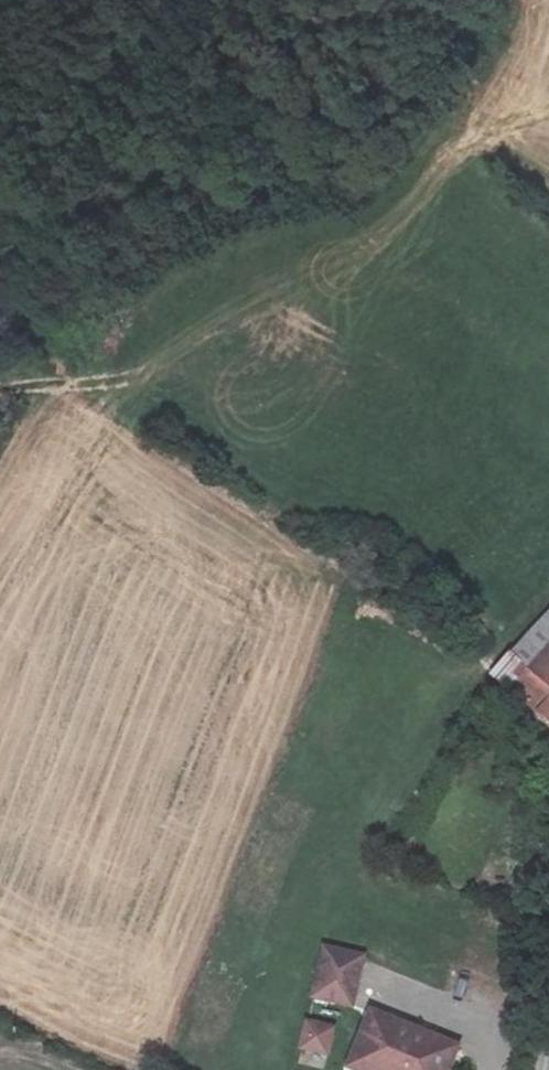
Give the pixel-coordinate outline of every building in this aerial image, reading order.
[(548,658),(548,620),(511,662),(530,679),(548,658)] [(510,701),(548,736),(548,658),(530,679),(510,701)] [(361,963),(323,954),(311,1002),(348,1012),(361,963)] [(365,1013),(343,1067),(350,1069),(444,1069),(452,1051),(365,1013)] [(296,1048),(328,1056),(335,1026),(304,1018),(296,1048)]
